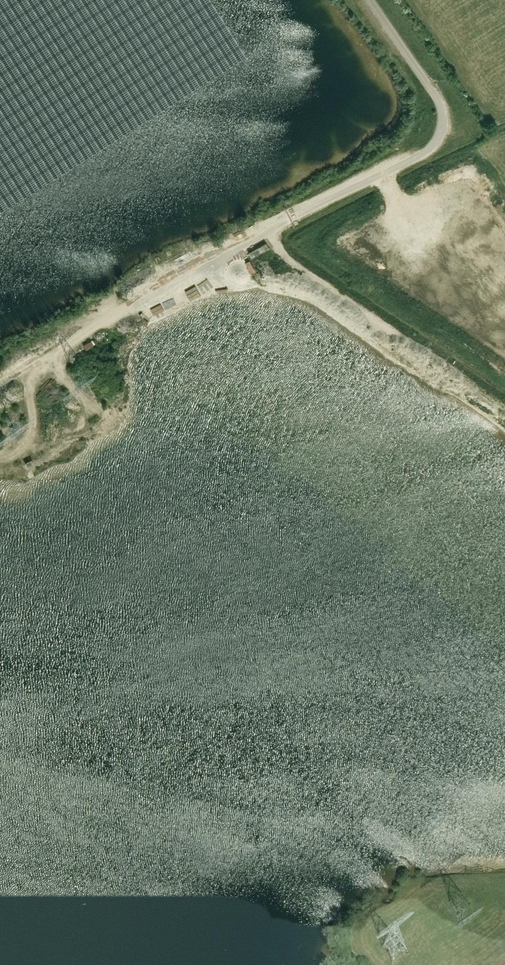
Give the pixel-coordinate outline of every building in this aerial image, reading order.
[(251,259),(269,249),(266,244),(249,254),(251,259)] [(109,290),(104,293),(107,301),(113,298),(109,290)] [(71,466),(71,460),(57,460),(57,473),(68,473),(68,466),(71,466)]
